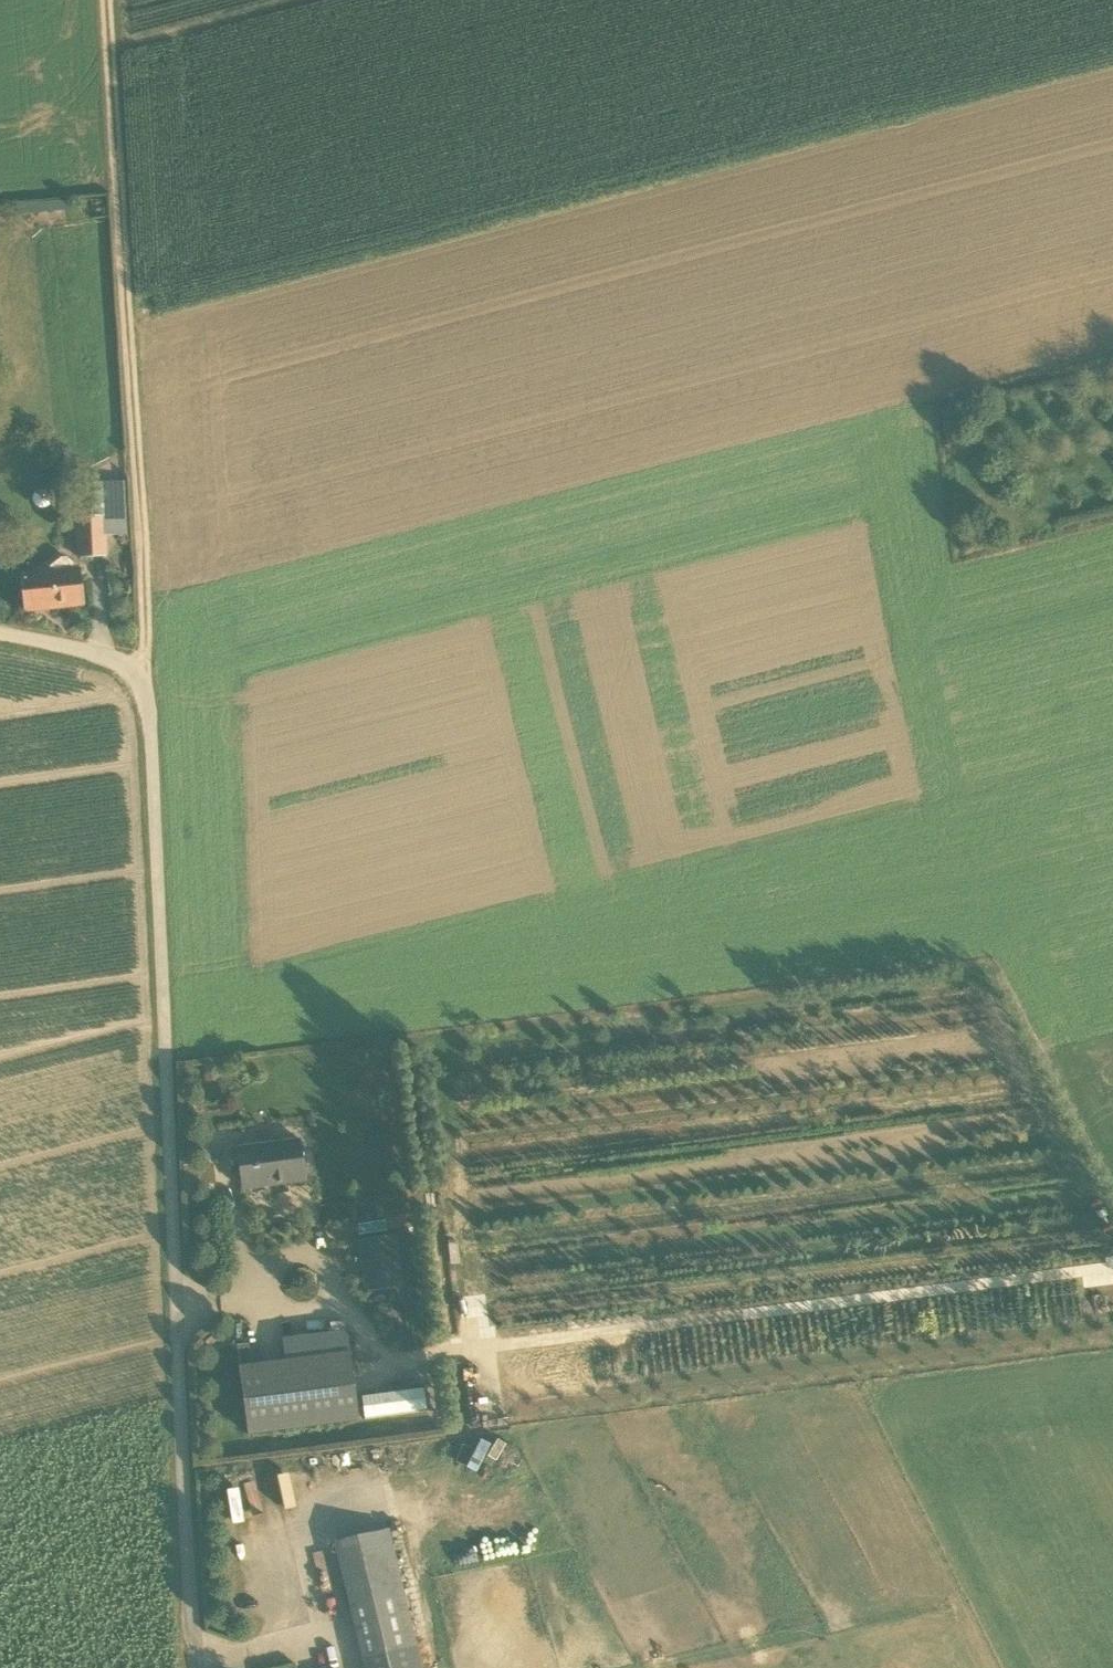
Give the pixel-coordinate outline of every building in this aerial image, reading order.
[(38,222),(69,220),(67,197),(36,199),(38,222)] [(106,557),(105,535),(128,534),(126,509),(125,479),(85,482),(86,516),(77,517),(79,558),(106,557)] [(81,569),(20,576),(25,611),(85,604),(81,569)] [(242,1189),(276,1184),(306,1180),(301,1140),(237,1148),(242,1189)] [(369,1222),(370,1235),(390,1234),(389,1221),(369,1222)] [(248,1435),(359,1420),(350,1353),(239,1367),(248,1435)] [(424,1388),(361,1397),(364,1418),(427,1410),(424,1388)] [(389,1531),(335,1544),(365,1667),(422,1667),(389,1531)]
